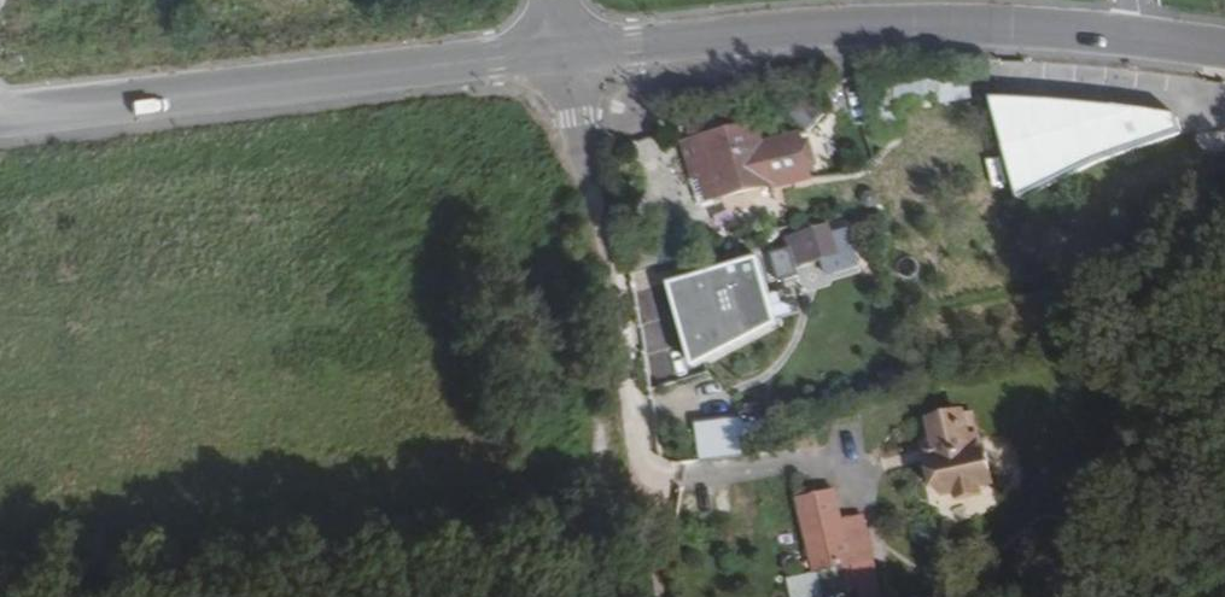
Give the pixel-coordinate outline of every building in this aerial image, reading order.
[(995,100),(1023,203),(1064,183),(1103,163),(1140,150),(1185,135),(1180,116),(1134,110),(1070,104),(995,100)] [(721,194),(778,180),(763,120),(705,134),(721,194)] [(851,221),(787,237),(800,288),(864,272),(851,221)] [(669,249),(639,255),(642,287),(675,280),(669,249)] [(702,359),(789,330),(765,258),(678,286),(702,359)] [(926,463),(937,506),(995,490),(983,450),(971,453),(962,417),(928,425),(936,460),(926,463)] [(708,461),(750,452),(744,422),(702,431),(708,461)] [(836,493),(792,501),(811,573),(836,567),(854,561),(836,493)] [(811,573),(817,596),(843,596),(836,567),(811,573)]
